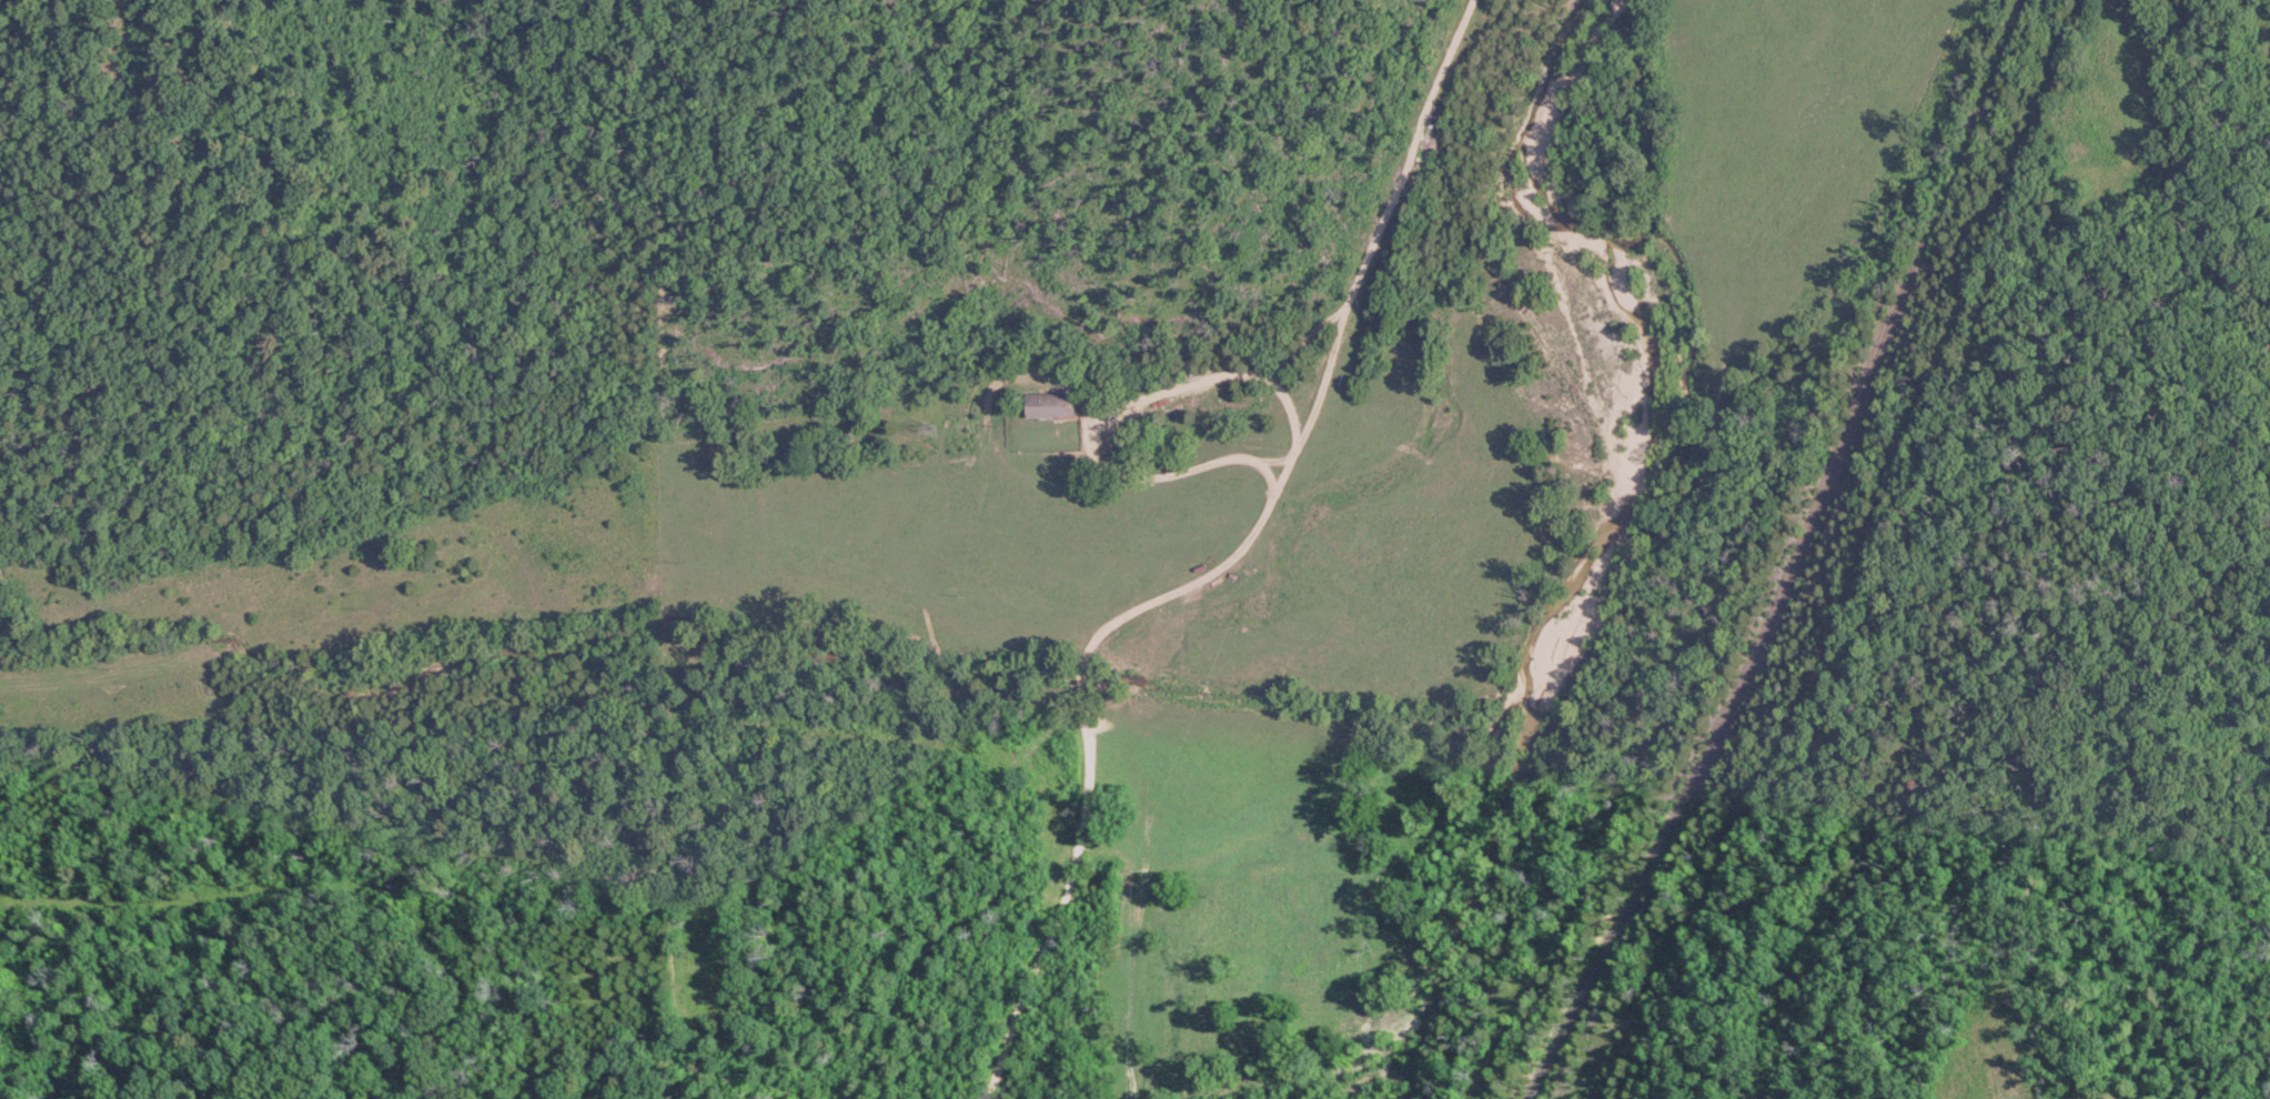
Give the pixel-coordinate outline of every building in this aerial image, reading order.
[(1030,396),(1030,419),(1078,419),(1078,396),(1030,396)]
